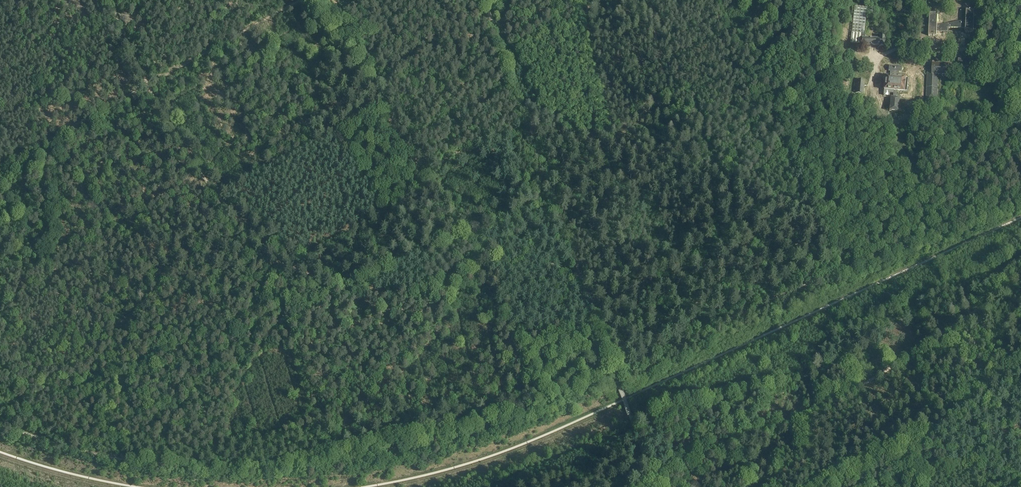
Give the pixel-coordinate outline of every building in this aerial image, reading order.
[(851,33),(864,34),(867,7),(855,6),(851,33)] [(929,13),(929,36),(936,36),(936,32),(948,32),(949,28),(966,28),(965,33),(969,33),(969,32),(970,33),(973,33),(974,11),(971,11),(969,11),(966,10),(966,21),(962,21),(956,22),(948,24),(944,25),(937,25),(937,14),(934,14),(933,14),(933,13),(929,13)] [(879,37),(879,38),(862,38),(861,45),(879,46),(879,47),(885,47),(885,37),(879,37)] [(972,59),(959,58),(958,66),(972,67),(972,59)] [(927,69),(926,100),(937,101),(938,75),(950,76),(951,66),(951,65),(932,64),(932,66),(932,69),(930,69),(927,69)] [(898,78),(899,72),(901,73),(902,66),(889,65),(888,71),(890,71),(889,77),(885,77),(884,90),(883,96),(888,96),(888,93),(893,94),(893,97),(890,97),(889,111),(898,112),(899,98),(896,97),(897,91),(903,92),(903,91),(906,92),(908,79),(898,78)] [(857,80),(856,93),(863,94),(864,81),(857,80)]
